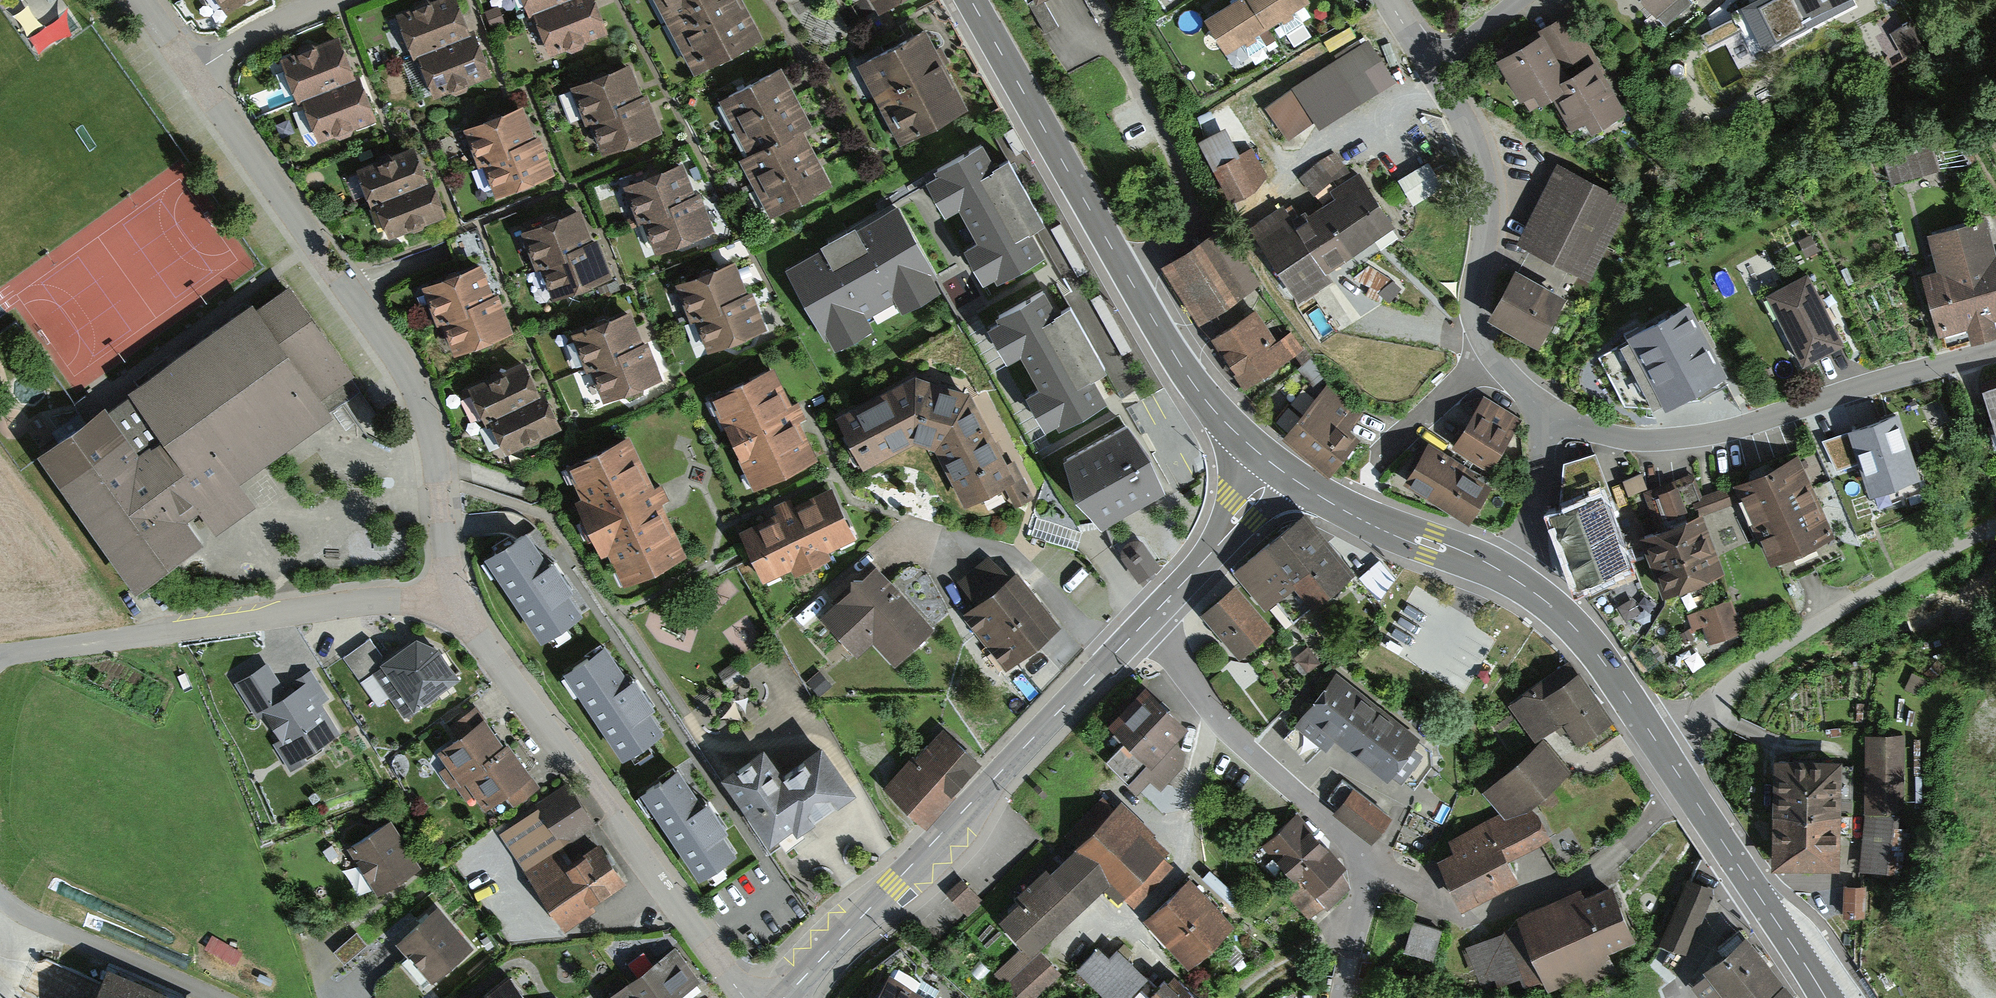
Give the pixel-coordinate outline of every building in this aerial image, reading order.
[(24,31),(60,16),(54,0),(42,0),(16,11),(24,31)] [(397,13),(415,58),(420,56),(446,45),(444,40),(473,28),(461,0),(427,0),(397,13)] [(530,14),(534,12),(561,1),(560,0),(524,0),(530,14)] [(609,29),(598,0),(560,0),(561,1),(534,12),(551,51),(567,45),(574,48),(584,44),(585,39),(609,29)] [(691,70),(760,34),(742,0),(655,0),(691,70)] [(1029,1),(1045,31),(1059,23),(1046,0),(1031,0),(1029,1)] [(1267,21),(1254,0),(1224,0),(1204,13),(1226,48),(1245,36),(1247,39),(1256,33),(1253,29),(1267,21)] [(1267,21),(1282,12),(1284,15),(1291,10),(1289,6),(1299,0),(1254,0),(1267,21)] [(1690,0),(1647,0),(1664,22),(1690,0)] [(1804,21),(1845,0),(1793,0),(1804,21)] [(1581,137),(1603,126),(1600,121),(1624,108),(1600,64),(1569,8),(1541,23),(1544,28),(1532,35),(1500,52),(1529,104),(1555,90),(1581,137)] [(1925,43),(1910,16),(1893,26),(1908,53),(1925,43)] [(69,18),(29,33),(36,52),(76,37),(69,18)] [(858,60),(899,138),(967,101),(939,50),(925,23),(858,60)] [(470,83),(495,73),(477,26),(473,28),(444,40),(446,45),(420,56),(436,95),(452,88),(459,92),(469,87),(470,83)] [(338,32),(279,57),(297,102),(302,100),(328,89),(326,84),(355,72),(338,32)] [(1369,38),(1267,106),(1289,140),(1316,123),(1320,129),(1396,79),(1369,38)] [(630,57),(571,82),(586,119),(591,117),(617,106),(614,101),(643,89),(630,57)] [(778,60),(717,91),(748,150),(802,122),(808,119),(805,112),(792,88),(778,60)] [(352,127),(377,117),(359,71),(355,72),(326,84),(328,89),(302,100),(318,139),(334,132),(341,136),(352,132),(352,127)] [(641,132),(662,123),(647,87),(643,89),(614,101),(617,106),(591,117),(604,148),(623,140),(629,142),(638,138),(641,132)] [(522,99),(463,124),(479,161),(484,159),(510,148),(507,143),(536,131),(522,99)] [(741,153),(771,211),(832,180),(822,161),(808,135),(802,122),(748,150),(741,153)] [(1195,143),(1227,206),(1254,193),(1266,179),(1251,150),(1240,156),(1226,127),(1195,143)] [(533,174),(555,166),(540,129),(536,131),(507,143),(510,148),(484,159),(497,190),(516,182),(522,184),(531,180),(533,174)] [(1891,179),(1938,164),(1927,131),(1880,146),(1891,179)] [(934,160),(937,166),(926,172),(945,207),(960,198),(977,230),(964,237),(985,274),(993,270),(996,276),(1047,248),(1033,222),(1044,216),(1008,150),(995,157),(982,134),(934,160)] [(413,141),(355,166),(370,203),(375,201),(401,190),(398,185),(427,173),(413,141)] [(1302,178),(1315,195),(1333,181),(1337,186),(1353,174),(1336,151),(1302,178)] [(683,156),(624,181),(639,218),(644,216),(670,205),(668,200),(696,188),(683,156)] [(1429,164),(1399,182),(1413,206),(1443,187),(1429,164)] [(1629,203),(1557,166),(1516,245),(1589,282),(1629,203)] [(425,216),(445,207),(431,171),(427,173),(398,185),(401,190),(375,201),(388,232),(407,224),(413,226),(422,222),(425,216)] [(1361,175),(1332,194),(1335,200),(1295,226),(1285,209),(1253,230),(1300,302),(1332,281),(1327,273),(1373,243),(1396,228),(1361,175)] [(694,231),(715,223),(700,186),(696,188),(668,200),(670,205),(644,216),(657,247),(677,239),(682,241),(691,237),(694,231)] [(579,203),(520,228),(536,265),(541,263),(567,252),(564,247),(593,235),(579,203)] [(896,203),(787,265),(825,332),(831,329),(838,342),(870,324),(865,315),(899,296),(903,303),(941,282),(896,203)] [(1987,214),(1930,230),(1939,265),(1926,268),(1941,323),(1948,322),(1951,333),(1995,321),(1995,247),(1987,214)] [(1221,227),(1162,265),(1200,324),(1259,286),(1221,227)] [(591,278),(612,270),(597,233),(593,235),(564,247),(567,252),(541,263),(554,294),(573,286),(579,288),(588,284),(591,278)] [(733,256),(674,281),(689,318),(694,316),(720,305),(718,300),(746,288),(733,256)] [(480,258),(421,283),(436,320),(441,318),(467,307),(465,302),(493,290),(480,258)] [(1809,268),(1766,290),(1801,361),(1845,339),(1809,268)] [(1564,302),(1515,273),(1488,320),(1538,348),(1559,311),(1564,302)] [(1056,301),(1044,280),(995,307),(998,311),(986,318),(1006,354),(1019,346),(1038,380),(1026,387),(1045,422),(1057,416),(1059,420),(1110,392),(1097,369),(1109,362),(1071,293),(1056,301)] [(744,331),(765,322),(751,286),(746,288),(718,300),(720,305),(694,316),(707,347),(727,339),(732,341),(741,337),(744,331)] [(491,333),(512,324),(497,288),(493,290),(465,302),(467,307),(441,318),(454,349),(474,341),(479,343),(488,339),(491,333)] [(45,457),(143,592),(260,507),(240,480),(367,388),(296,290),(268,311),(261,302),(45,457)] [(628,304),(569,329),(585,366),(590,364),(616,353),(613,348),(642,336),(628,304)] [(1255,309),(1211,338),(1245,389),(1301,353),(1289,334),(1276,342),(1255,309)] [(1687,309),(1628,339),(1629,342),(1599,358),(1625,406),(1650,408),(1652,412),(1662,407),(1665,413),(1724,383),(1710,355),(1687,309)] [(639,379),(661,371),(646,334),(642,336),(613,348),(616,353),(590,364),(603,395),(622,387),(628,389),(637,385),(639,379)] [(531,357),(472,382),(487,419),(492,417),(518,406),(516,401),(544,389),(531,357)] [(773,362),(711,392),(755,481),(817,451),(797,411),(773,362)] [(916,368),(837,412),(864,464),(914,438),(935,445),(964,500),(1003,479),(1015,503),(1034,493),(1015,458),(1010,461),(970,386),(916,368)] [(1982,384),(1995,429),(1995,379),(1982,384)] [(1325,385),(1285,436),(1331,472),(1360,434),(1341,419),(1352,406),(1325,385)] [(542,433),(563,423),(549,388),(544,389),(516,401),(518,406),(492,417),(505,448),(525,440),(530,442),(539,439),(542,433)] [(1472,407),(1450,440),(1490,466),(1522,417),(1482,391),(1472,407)] [(1898,416),(1849,433),(1859,462),(1872,500),(1921,484),(1898,416)] [(1130,417),(1063,455),(1100,519),(1167,480),(1130,417)] [(660,494),(630,430),(565,461),(580,492),(573,495),(601,552),(607,549),(623,583),(688,552),(660,494)] [(1859,462),(1849,433),(1822,442),(1837,469),(1859,462)] [(1427,439),(1403,479),(1469,517),(1492,478),(1427,439)] [(1770,567),(1834,538),(1797,455),(1731,484),(1739,502),(1770,567)] [(1577,590),(1627,571),(1603,503),(1610,500),(1594,457),(1563,468),(1561,508),(1548,514),(1577,590)] [(1643,474),(1626,481),(1632,497),(1649,491),(1643,474)] [(1665,600),(1725,573),(1703,517),(1739,502),(1731,484),(1702,496),(1693,474),(1644,495),(1656,525),(1639,532),(1665,600)] [(783,504),(738,526),(764,578),(793,564),(795,569),(830,552),(828,548),(858,532),(831,479),(783,504)] [(1351,574),(1304,515),(1234,571),(1265,610),(1277,600),(1293,621),(1351,574)] [(527,523),(484,551),(541,636),(548,632),(553,638),(571,626),(566,618),(583,607),(569,586),(575,582),(553,550),(548,554),(527,523)] [(973,623),(1005,664),(1060,620),(1041,596),(1017,566),(1009,572),(993,552),(959,579),(976,599),(962,610),(973,623)] [(894,586),(875,564),(825,610),(858,646),(873,633),(895,657),(930,625),(894,586)] [(1234,586),(1201,615),(1217,633),(1238,657),(1271,629),(1234,586)] [(1708,642),(1743,629),(1731,598),(1687,614),(1693,629),(1702,625),(1708,642)] [(1342,623),(1327,606),(1312,619),(1327,637),(1342,623)] [(374,673),(404,714),(461,673),(439,642),(417,633),(385,656),(369,636),(343,655),(362,681),(374,673)] [(606,639),(564,666),(622,755),(630,749),(634,756),(651,744),(645,734),(662,723),(648,702),(652,699),(634,672),(630,675),(606,639)] [(1309,648),(1294,658),(1298,663),(1294,666),(1302,677),(1320,663),(1309,648)] [(259,716),(291,769),(308,758),(305,752),(342,730),(326,703),(333,699),(311,665),(281,683),(267,660),(235,680),(257,717),(259,716)] [(1580,746),(1612,724),(1570,666),(1510,708),(1534,741),(1555,727),(1559,733),(1567,727),(1580,746)] [(1363,695),(1337,675),(1295,728),(1325,751),(1334,740),(1388,783),(1393,778),(1402,785),(1405,782),(1414,789),(1432,767),(1431,752),(1419,743),(1420,741),(1389,716),(1363,695)] [(1168,704),(1145,682),(1110,717),(1127,735),(1105,758),(1136,789),(1150,776),(1160,786),(1182,764),(1186,747),(1176,737),(1189,723),(1168,704)] [(497,733),(477,703),(450,721),(458,732),(437,747),(448,762),(439,769),(451,787),(455,784),(466,799),(475,792),(484,806),(504,792),(513,805),(542,784),(523,756),(509,736),(503,740),(497,733)] [(971,764),(979,756),(943,724),(919,751),(915,749),(884,782),(926,822),(955,791),(950,787),(971,764)] [(1904,733),(1866,732),(1864,809),(1903,810),(1904,733)] [(763,739),(722,768),(770,835),(777,831),(786,845),(805,831),(800,825),(857,785),(822,736),(782,764),(763,739)] [(1573,773),(1545,742),(1482,794),(1502,816),(1506,822),(1530,809),(1573,773)] [(1775,753),(1772,862),(1806,863),(1838,864),(1842,756),(1809,754),(1775,753)] [(678,764),(641,789),(698,872),(735,848),(721,827),(727,823),(707,795),(701,798),(678,764)] [(1371,846),(1392,820),(1343,780),(1326,800),(1335,807),(1338,810),(1333,815),(1371,846)] [(500,830),(524,866),(561,841),(563,845),(595,824),(568,784),(500,830)] [(1039,880),(1001,914),(1029,945),(1003,969),(1028,997),(1058,969),(1036,945),(1113,874),(1134,897),(1169,864),(1160,855),(1167,849),(1124,803),(1116,810),(1107,799),(1068,835),(1077,844),(1039,880)] [(1438,864),(1461,914),(1518,885),(1507,864),(1551,841),(1539,816),(1530,809),(1506,822),(1502,816),(1448,843),(1454,855),(1438,864)] [(1866,812),(1859,868),(1901,874),(1907,829),(1898,826),(1899,813),(1866,812)] [(376,890),(420,863),(410,848),(390,816),(346,843),(376,890)] [(1324,846),(1298,817),(1263,846),(1300,889),(1290,898),(1308,919),(1324,906),(1327,909),(1351,889),(1339,874),(1344,870),(1324,846)] [(524,866),(565,925),(596,905),(593,900),(625,879),(612,859),(599,841),(573,859),(563,845),(561,841),(524,866)] [(1213,898),(1189,873),(1144,915),(1168,941),(1188,962),(1234,920),(1213,898)] [(946,892),(952,898),(969,883),(963,877),(946,892)] [(1658,943),(1687,956),(1716,892),(1687,879),(1658,943)] [(1865,884),(1845,883),(1844,914),(1863,915),(1865,884)] [(1623,918),(1610,889),(1586,900),(1582,889),(1516,918),(1520,928),(1465,952),(1479,985),(1497,977),(1501,986),(1518,978),(1523,991),(1542,982),(1546,990),(1581,975),(1585,985),(1616,971),(1609,955),(1635,944),(1623,918)] [(396,936),(430,977),(472,942),(439,901),(422,915),(396,936)] [(1995,968),(1995,919),(1986,921),(1992,969),(1995,968)] [(1443,932),(1412,923),(1403,953),(1434,962),(1443,932)] [(367,941),(357,929),(335,948),(345,960),(367,941)] [(1703,974),(1706,977),(1691,988),(1699,997),(1775,997),(1785,990),(1765,965),(1746,940),(1703,974)] [(1147,972),(1118,946),(1111,954),(1100,944),(1078,968),(1111,997),(1123,997),(1147,972)] [(605,997),(680,997),(703,981),(675,945),(605,997)] [(1171,967),(1153,987),(1143,997),(1204,997),(1171,967)] [(509,968),(472,997),(533,997),(509,968)] [(888,971),(873,997),(937,997),(888,971)] [(108,973),(97,997),(165,997),(108,973)] [(1785,990),(1775,997),(1792,997),(1785,990)]
